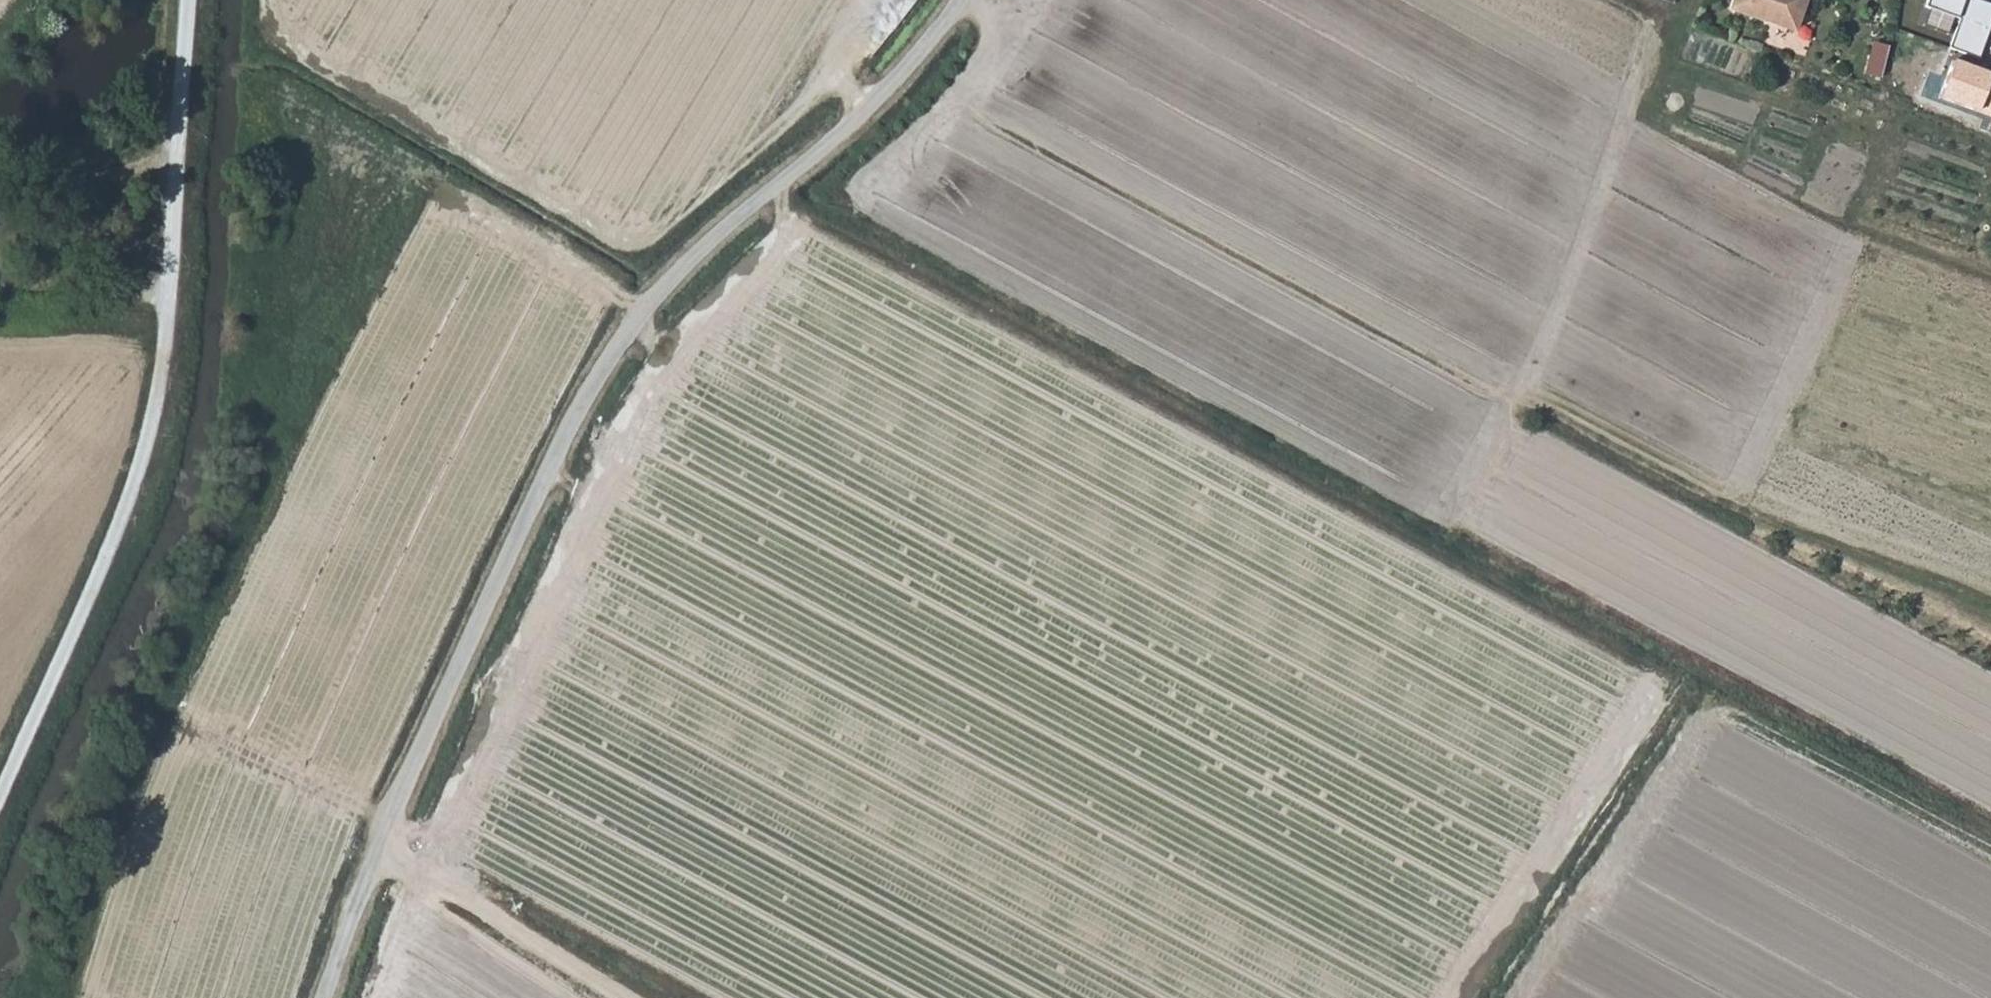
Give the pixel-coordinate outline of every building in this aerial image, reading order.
[(1726,7),(1788,30),(1799,0),(1728,0),(1726,7)] [(1921,9),(1957,22),(1943,50),(1974,60),(1990,20),(1990,6),(1975,0),(1924,0),(1921,9)]
